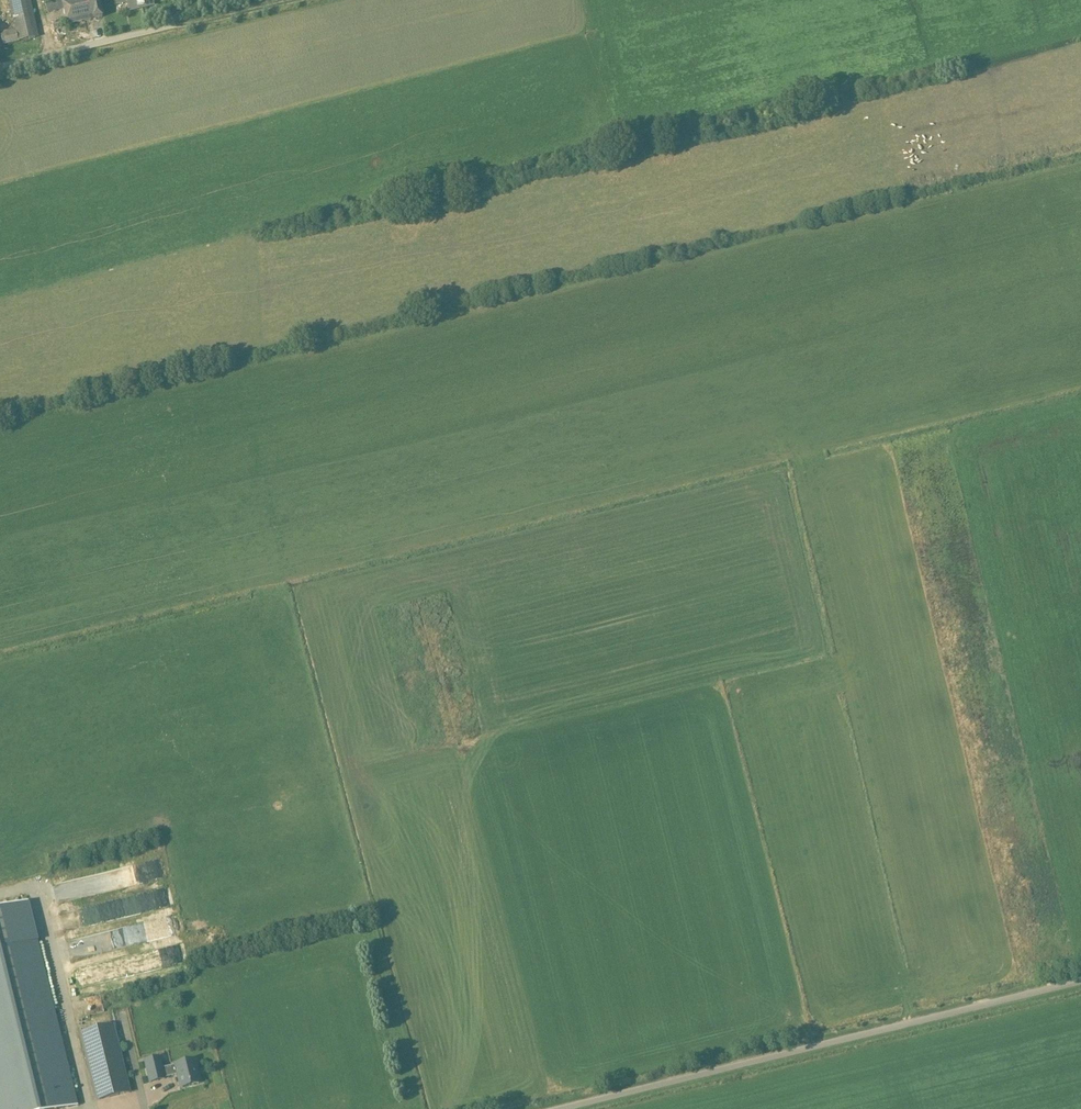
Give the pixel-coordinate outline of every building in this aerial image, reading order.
[(0,32),(1,38),(3,46),(18,43),(18,42),(39,37),(31,0),(9,0),(13,17),(15,29),(0,32)] [(62,2),(62,0),(49,0),(45,1),(47,13),(63,10),(67,26),(93,20),(103,18),(99,0),(71,0),(62,2)] [(116,4),(126,2),(129,11),(143,8),(154,6),(153,3),(158,2),(158,0),(115,0),(116,4)] [(159,861),(56,882),(62,911),(70,909),(69,904),(80,901),(79,896),(163,879),(159,861)] [(153,890),(153,906),(168,906),(168,894),(159,894),(160,890),(153,890)] [(78,1106),(28,902),(0,909),(0,1108),(65,1108),(78,1106)] [(72,958),(177,933),(173,916),(67,941),(72,958)] [(117,961),(106,963),(109,980),(120,978),(117,961)] [(129,1093),(113,1026),(80,1034),(96,1101),(129,1093)] [(170,1067),(162,1069),(160,1058),(145,1062),(150,1083),(165,1079),(164,1078),(177,1075),(180,1088),(200,1083),(194,1060),(175,1065),(175,1066),(170,1067)]
